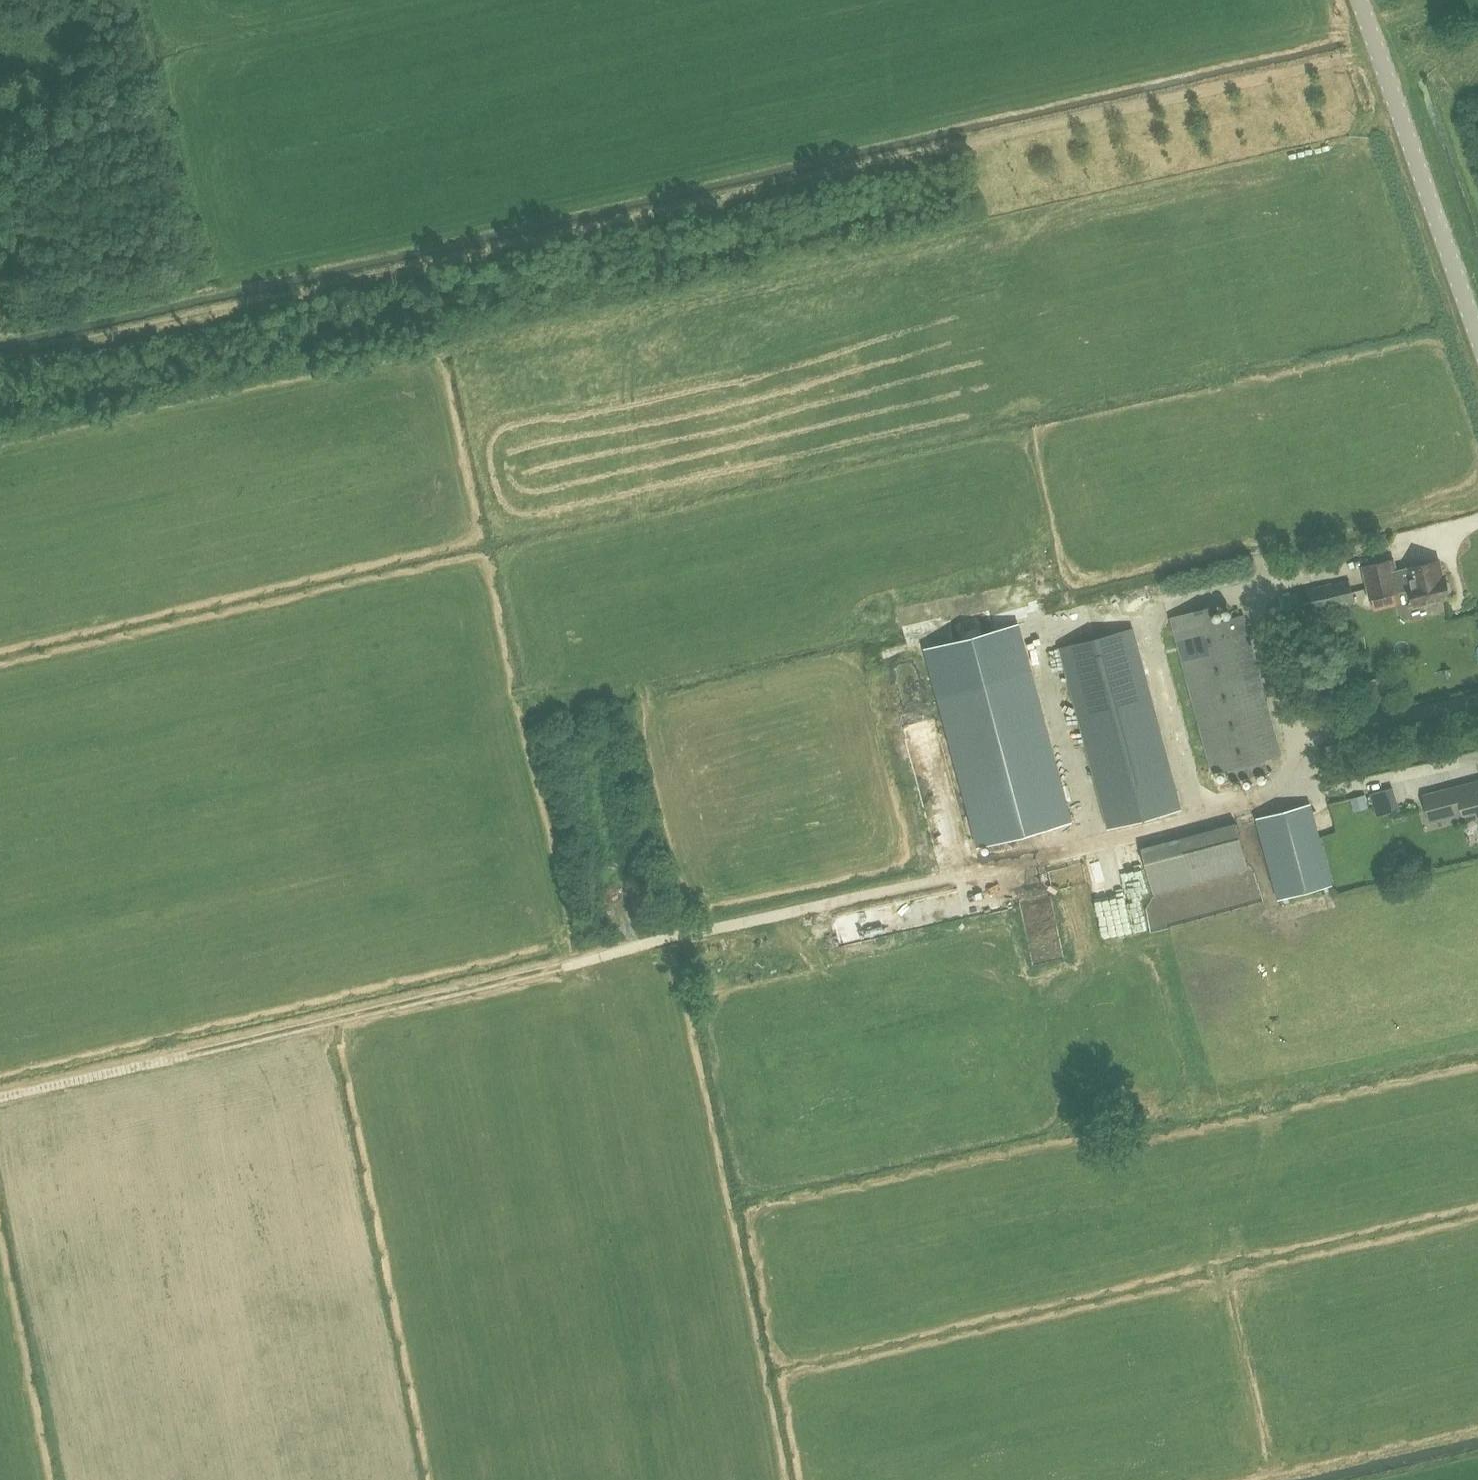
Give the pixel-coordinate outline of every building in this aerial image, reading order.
[(1370,599),(1411,589),(1406,568),(1405,566),(1398,568),(1395,557),(1361,565),(1370,599)] [(1406,568),(1411,589),(1415,605),(1451,596),(1447,577),(1444,578),(1440,559),(1406,568)] [(1356,603),(1349,578),(1299,590),(1300,593),(1283,597),(1290,619),(1327,610),(1352,604),(1356,603)] [(1229,768),(1266,758),(1282,754),(1245,614),(1216,621),(1212,605),(1170,617),(1212,773),(1228,768),(1229,768)] [(1183,808),(1134,627),(1059,646),(1108,828),(1183,808)] [(942,699),(1006,920),(1093,895),(1031,673),(942,699)] [(1368,709),(1386,705),(1380,678),(1362,682),(1368,709)] [(1464,749),(1364,766),(1366,778),(1392,773),(1395,786),(1404,784),(1403,774),(1466,763),(1464,749)] [(1422,793),(1430,823),(1466,814),(1465,808),(1476,805),(1477,811),(1477,815),(1477,779),(1422,793)] [(1368,808),(1364,795),(1350,799),(1353,812),(1368,808)] [(1279,898),(1332,884),(1311,804),(1258,818),(1279,898)] [(1142,846),(1154,894),(1249,868),(1237,822),(1142,846)] [(1116,846),(1090,853),(1110,932),(1136,925),(1116,846)]
